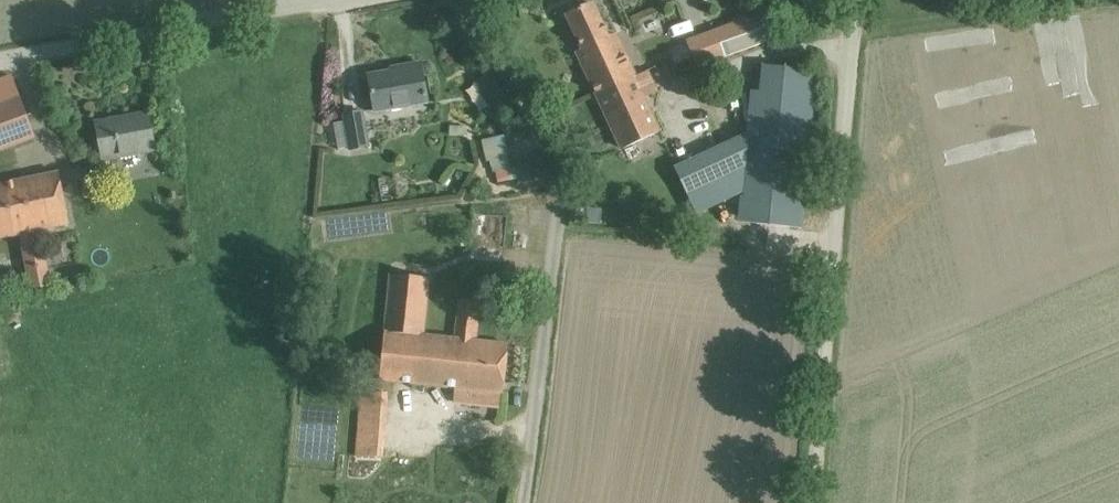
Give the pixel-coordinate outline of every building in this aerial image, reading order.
[(579,52),(598,94),(634,77),(615,35),(609,37),(594,4),(576,11),(577,12),(576,12),(577,13),(572,15),(572,14),(572,15),(571,14),(567,16),(584,49),(579,52)] [(767,41),(758,17),(716,32),(725,57),(767,41)] [(428,101),(421,64),(403,67),(404,74),(394,76),(394,72),(370,77),(376,111),(428,101)] [(762,67),(756,135),(740,134),(739,152),(754,154),(747,220),(801,226),(816,72),(762,67)] [(505,98),(490,74),(473,85),(488,109),(505,98)] [(35,137),(12,75),(0,80),(0,150),(35,137)] [(634,77),(598,94),(622,149),(659,131),(634,77)] [(369,147),(362,111),(345,115),(351,151),(369,147)] [(156,151),(149,113),(97,123),(105,162),(156,151)] [(451,125),(450,134),(467,135),(468,127),(451,125)] [(482,140),(491,181),(514,176),(505,135),(482,140)] [(724,146),(676,169),(697,212),(745,190),(724,146)] [(59,172),(0,184),(0,238),(21,233),(33,290),(54,286),(42,229),(70,224),(59,172)] [(430,279),(391,275),(380,379),(503,393),(509,344),(478,340),(481,303),(460,301),(456,341),(424,338),(430,279)] [(388,393),(360,391),(356,456),(385,456),(388,393)]
